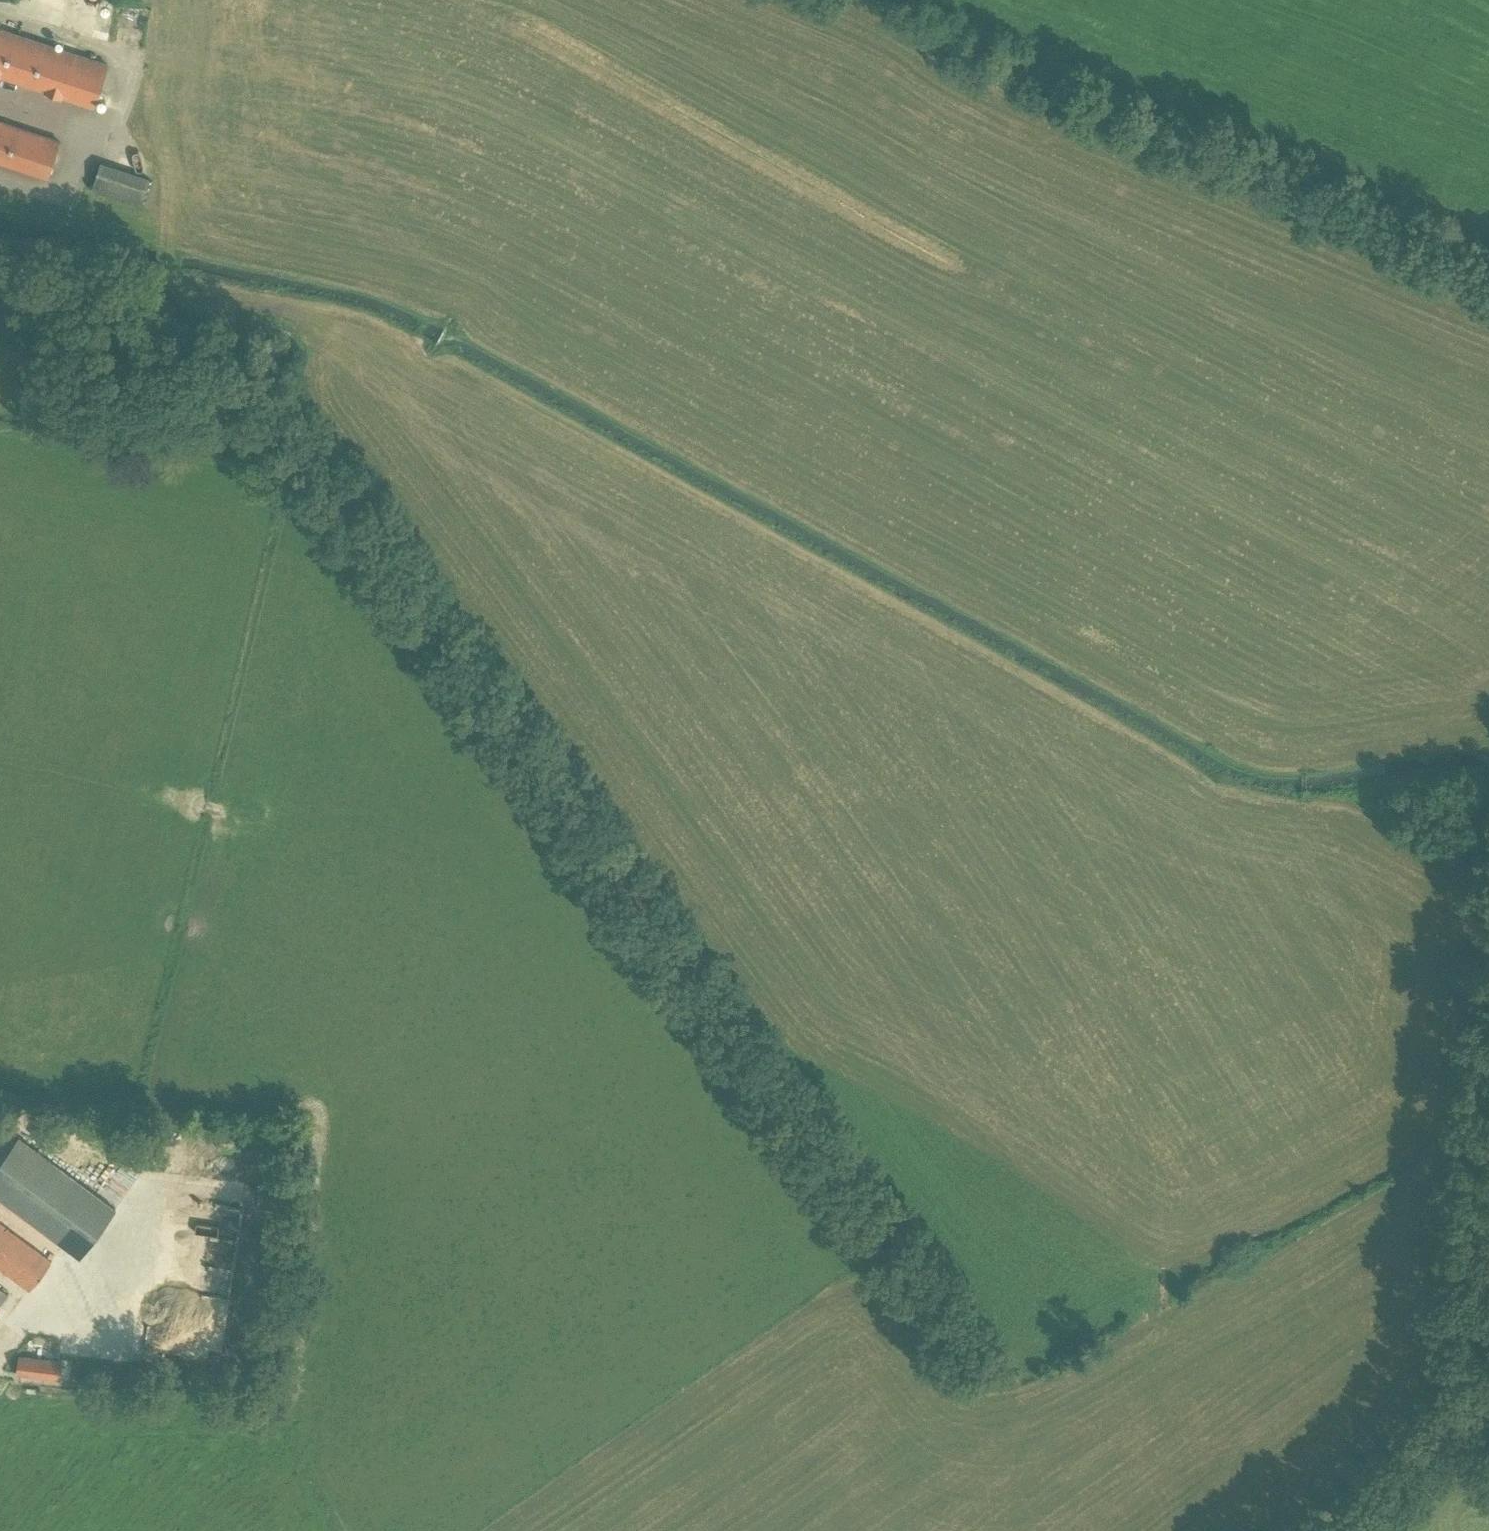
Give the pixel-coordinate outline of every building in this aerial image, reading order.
[(94,104),(107,64),(0,29),(0,74),(94,104)] [(48,177),(60,140),(0,120),(0,161),(48,177)] [(79,1256),(115,1209),(20,1136),(0,1162),(0,1196),(79,1256)] [(51,1261),(0,1222),(0,1268),(29,1290),(51,1261)] [(21,1357),(18,1374),(59,1379),(62,1363),(21,1357)]
